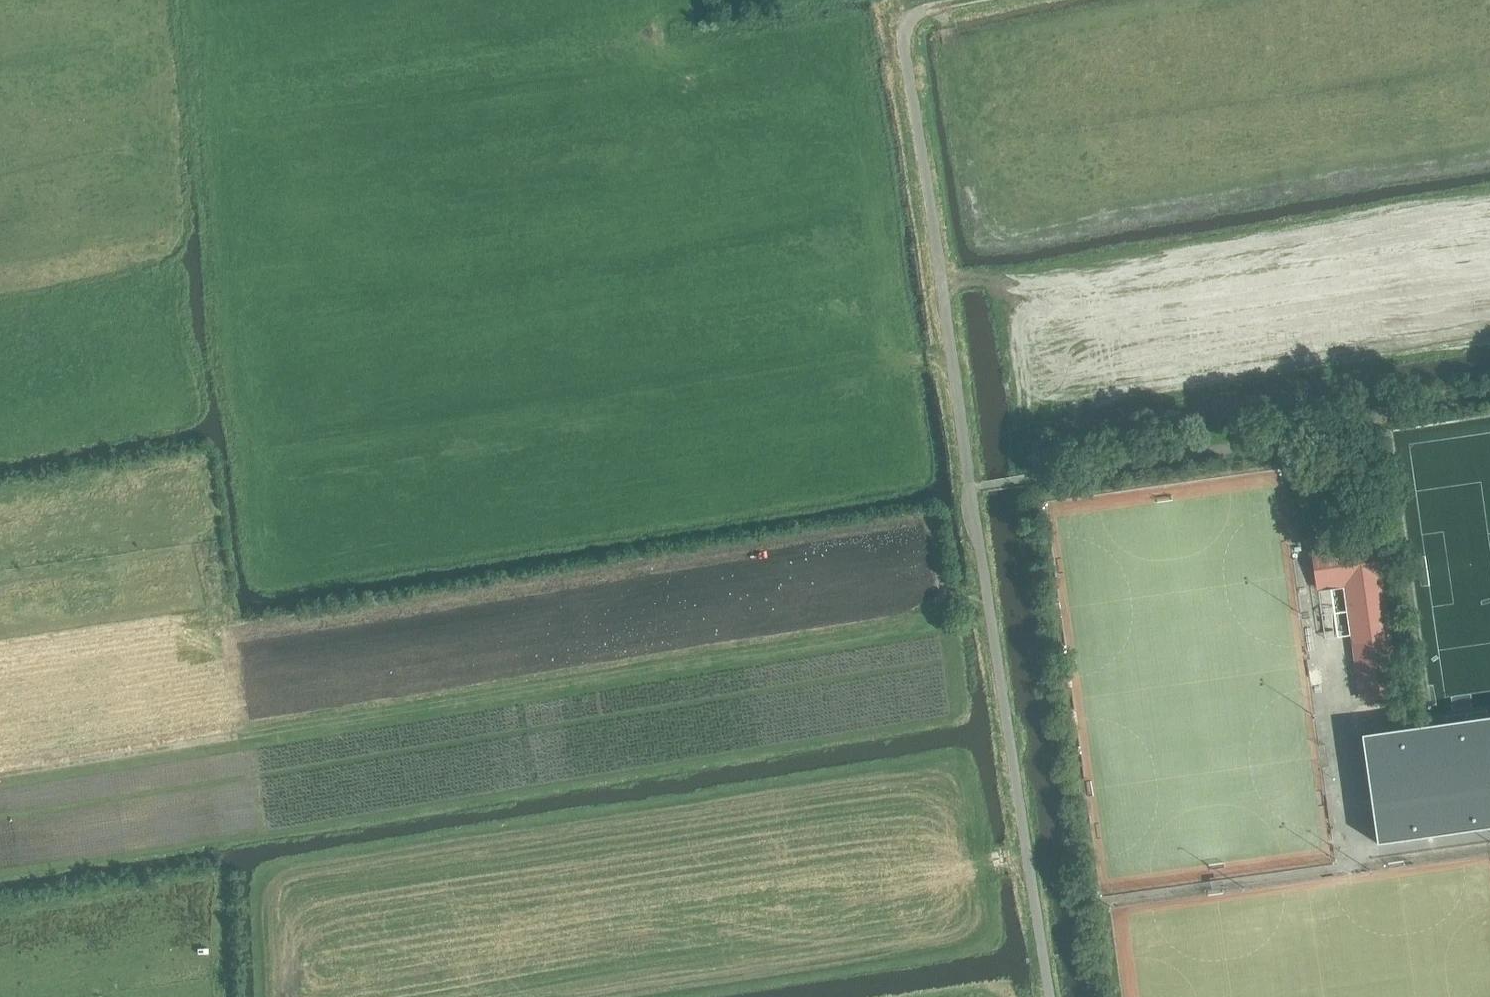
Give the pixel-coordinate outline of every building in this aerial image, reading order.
[(1377,543),(1313,552),(1318,588),(1346,585),(1362,700),(1399,695),(1377,543)] [(1363,735),(1378,843),(1489,828),(1489,717),(1363,735)]
